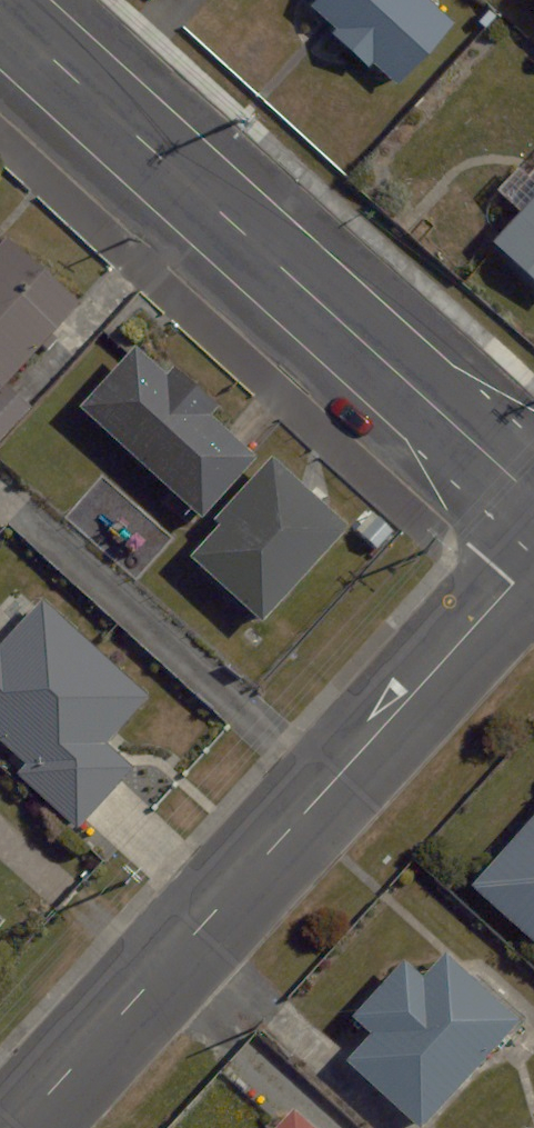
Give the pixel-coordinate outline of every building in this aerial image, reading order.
[(293,96),(386,175),(442,110),(349,31),(293,96)] [(47,366),(0,332),(0,429),(47,366)] [(67,499),(158,589),(224,521),(133,432),(67,499)] [(157,637),(228,711),(331,612),(259,538),(157,637)] [(0,673),(0,821),(66,877),(147,784),(8,665),(0,673)] [(468,943),(533,1000),(533,867),(468,943)] [(316,1104),(336,1127),(481,1127),(504,1109),(424,1014),(316,1104)]
